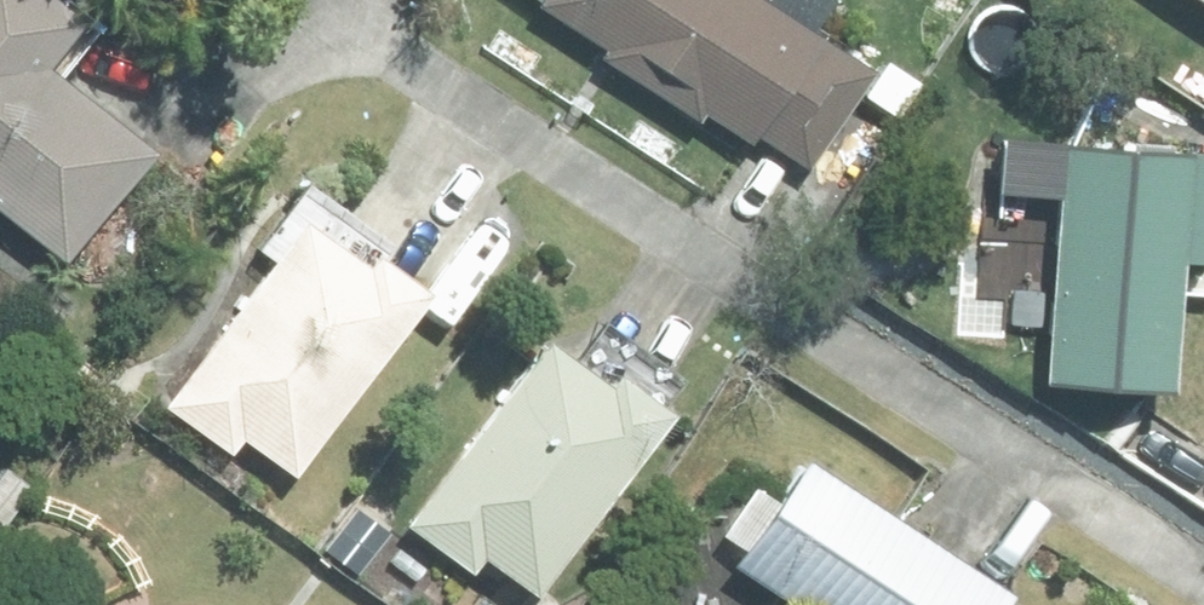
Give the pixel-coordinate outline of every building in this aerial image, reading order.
[(59,279),(144,173),(41,92),(77,48),(16,0),(0,0),(0,232),(59,279)] [(602,67),(599,70),(695,138),(702,129),(745,161),(754,148),(802,183),(868,93),(755,12),(763,0),(550,0),(535,21),(602,67)] [(1203,24),(1203,0),(1168,0),(1203,24)] [(1119,173),(1121,124),(1071,120),(1069,161),(1001,156),(997,213),(1053,218),(1041,400),(1165,408),(1175,254),(1184,256),(1190,178),(1119,173)] [(296,246),(164,419),(228,466),(240,450),(291,491),(424,318),(374,279),(361,297),(296,246)] [(403,538),(467,589),(480,571),(523,604),(537,604),(668,442),(656,431),(678,403),(600,341),(566,383),(542,363),(403,538)] [(803,478),(773,520),(752,505),(721,549),(747,567),(736,583),(767,604),(983,604),(803,478)] [(0,485),(0,535),(1,536),(29,500),(4,480),(0,485)]
